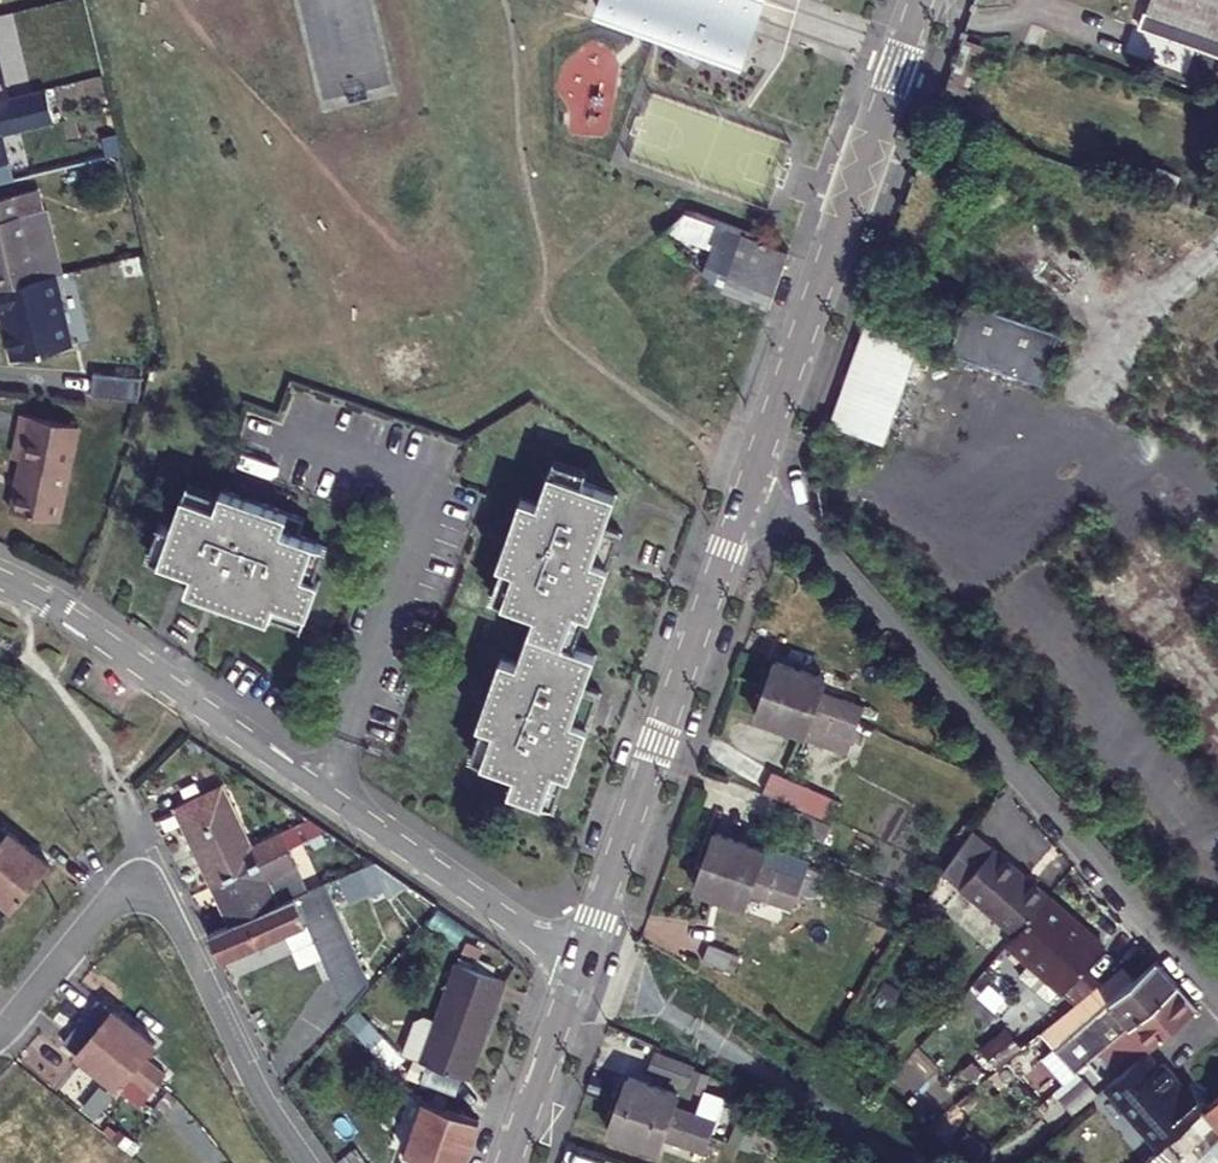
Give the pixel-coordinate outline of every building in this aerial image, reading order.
[(601,2),(596,15),(648,34),(691,65),(700,53),(739,66),(756,21),(733,5),(736,0),(598,0),(601,2)] [(1141,9),(1217,37),(1217,0),(1144,0),(1141,9)] [(9,165),(1,137),(16,133),(53,124),(45,91),(8,101),(0,69),(0,167),(9,165)] [(56,270),(58,269),(39,185),(0,195),(0,283),(56,270)] [(790,251),(710,219),(705,233),(737,246),(718,289),(770,308),(790,251)] [(0,283),(0,305),(2,305),(13,353),(72,340),(56,270),(0,283)] [(970,305),(952,355),(1045,388),(1062,337),(970,305)] [(929,328),(875,308),(832,428),(887,447),(929,328)] [(74,430),(18,418),(9,458),(18,461),(8,513),(55,522),(74,430)] [(477,725),(482,728),(471,761),(515,778),(510,793),(553,810),(565,777),(572,779),(601,695),(583,688),(594,657),(574,649),(585,616),(590,618),(619,534),(600,528),(611,495),(579,485),(583,472),(550,460),(535,507),(517,501),(495,567),(500,569),(491,600),(532,616),(515,665),(500,659),(477,725)] [(224,574),(236,611),(264,622),(267,616),(299,629),(315,584),(309,581),(321,551),(294,540),(300,525),(217,492),(215,497),(184,485),(167,529),(157,526),(156,530),(224,574)] [(182,589),(236,611),(224,574),(156,530),(145,559),(187,575),(182,589)] [(777,661),(768,687),(866,721),(873,701),(823,684),(825,677),(777,661)] [(860,741),(866,721),(768,687),(758,717),(806,734),(809,724),(860,741)] [(828,816),(836,795),(767,768),(759,789),(828,816)] [(325,832),(309,822),(251,849),(222,788),(180,809),(216,886),(290,851),(327,833),(325,832)] [(33,889),(51,867),(1,825),(0,826),(0,862),(33,889)] [(718,831),(708,859),(807,893),(814,874),(764,856),(767,848),(718,831)] [(1016,936),(1049,899),(973,832),(945,873),(1016,936)] [(234,926),(279,906),(270,882),(297,869),(290,851),(216,886),(234,926)] [(350,897),(384,883),(374,859),(340,874),(350,897)] [(801,913),(807,893),(708,859),(698,887),(747,904),(750,895),(801,913)] [(14,912),(33,889),(0,862),(0,900),(14,912)] [(309,927),(297,899),(279,906),(234,926),(213,935),(226,962),(309,927)] [(1085,970),(1104,948),(1049,899),(1016,936),(1008,945),(1076,1006),(1102,985),(1085,970)] [(745,955),(713,942),(706,961),(738,973),(745,955)] [(1076,1006),(996,1071),(1027,1111),(1055,1087),(1036,1063),(1060,1048),(1078,1070),(1176,985),(1157,963),(1135,981),(1124,967),(1102,985),(1076,1006)] [(401,1055),(460,1077),(472,1042),(480,1045),(502,981),(453,965),(433,1024),(421,1020),(414,1022),(401,1055)] [(1196,1008),(1196,1007),(1176,985),(1078,1070),(1041,1102),(1051,1114),(1090,1082),(1093,1086),(1115,1069),(1116,1069),(1121,1065),(1120,1064),(1146,1042),(1150,1047),(1196,1008)] [(83,1024),(176,1101),(188,1086),(165,1065),(170,1059),(103,1001),(83,1024)] [(172,1106),(176,1101),(83,1024),(66,1044),(79,1055),(78,1057),(137,1107),(151,1091),(157,1096),(158,1094),(172,1106)] [(978,1048),(998,1067),(1020,1043),(1000,1024),(978,1048)] [(360,1040),(372,1051),(384,1038),(371,1027),(360,1040)] [(472,1042),(460,1077),(467,1080),(480,1045),(472,1042)] [(1145,1052),(1104,1087),(1159,1151),(1204,1111),(1185,1089),(1183,1091),(1176,1083),(1178,1081),(1162,1063),(1158,1066),(1145,1052)] [(656,1055),(649,1074),(677,1084),(684,1064),(656,1055)] [(629,1079),(619,1105),(717,1141),(724,1120),(675,1104),(678,1096),(629,1079)] [(1206,1113),(1217,1125),(1217,1102),(1206,1113)] [(425,1104),(404,1162),(465,1162),(480,1122),(425,1104)] [(711,1159),(717,1141),(619,1105),(609,1133),(658,1150),(661,1142),(696,1153),(711,1159)] [(1182,1135),(1152,1162),(1177,1162),(1194,1148),(1182,1135)] [(658,1150),(657,1153),(688,1162),(693,1162),(696,1153),(661,1142),(658,1150)] [(1209,1151),(1217,1161),(1217,1142),(1209,1151)]
